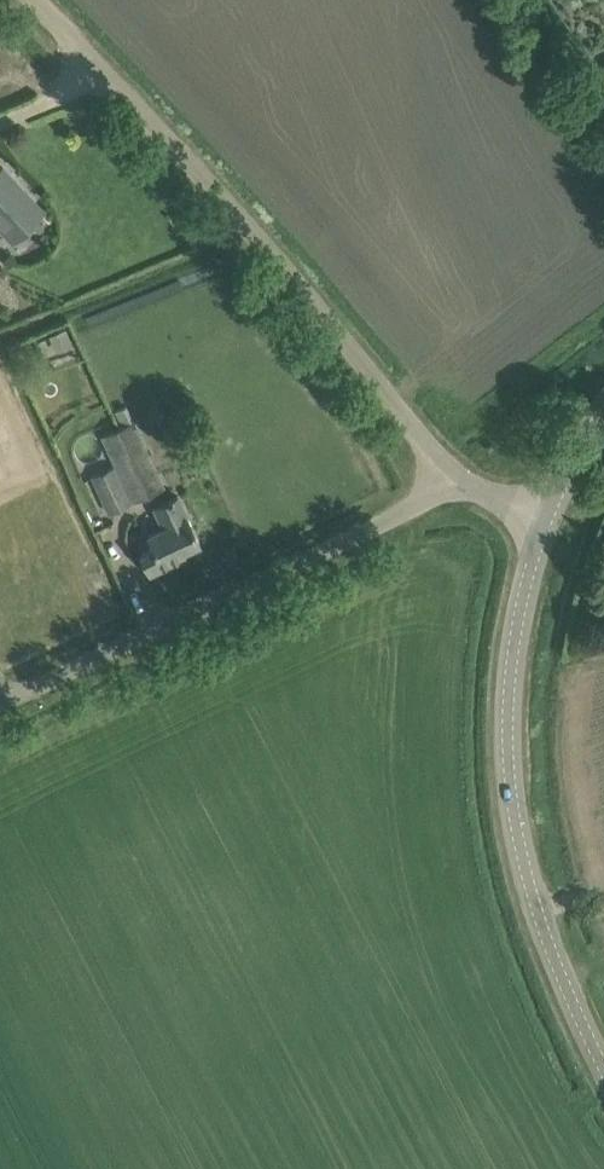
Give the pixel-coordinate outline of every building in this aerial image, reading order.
[(13,237),(43,207),(42,206),(39,209),(14,183),(17,180),(2,165),(0,167),(0,223),(13,237)] [(114,465),(91,475),(107,511),(164,486),(135,421),(102,435),(114,465)] [(200,540),(178,494),(151,506),(160,525),(145,532),(152,545),(140,551),(150,571),(180,557),(177,550),(200,540)]
